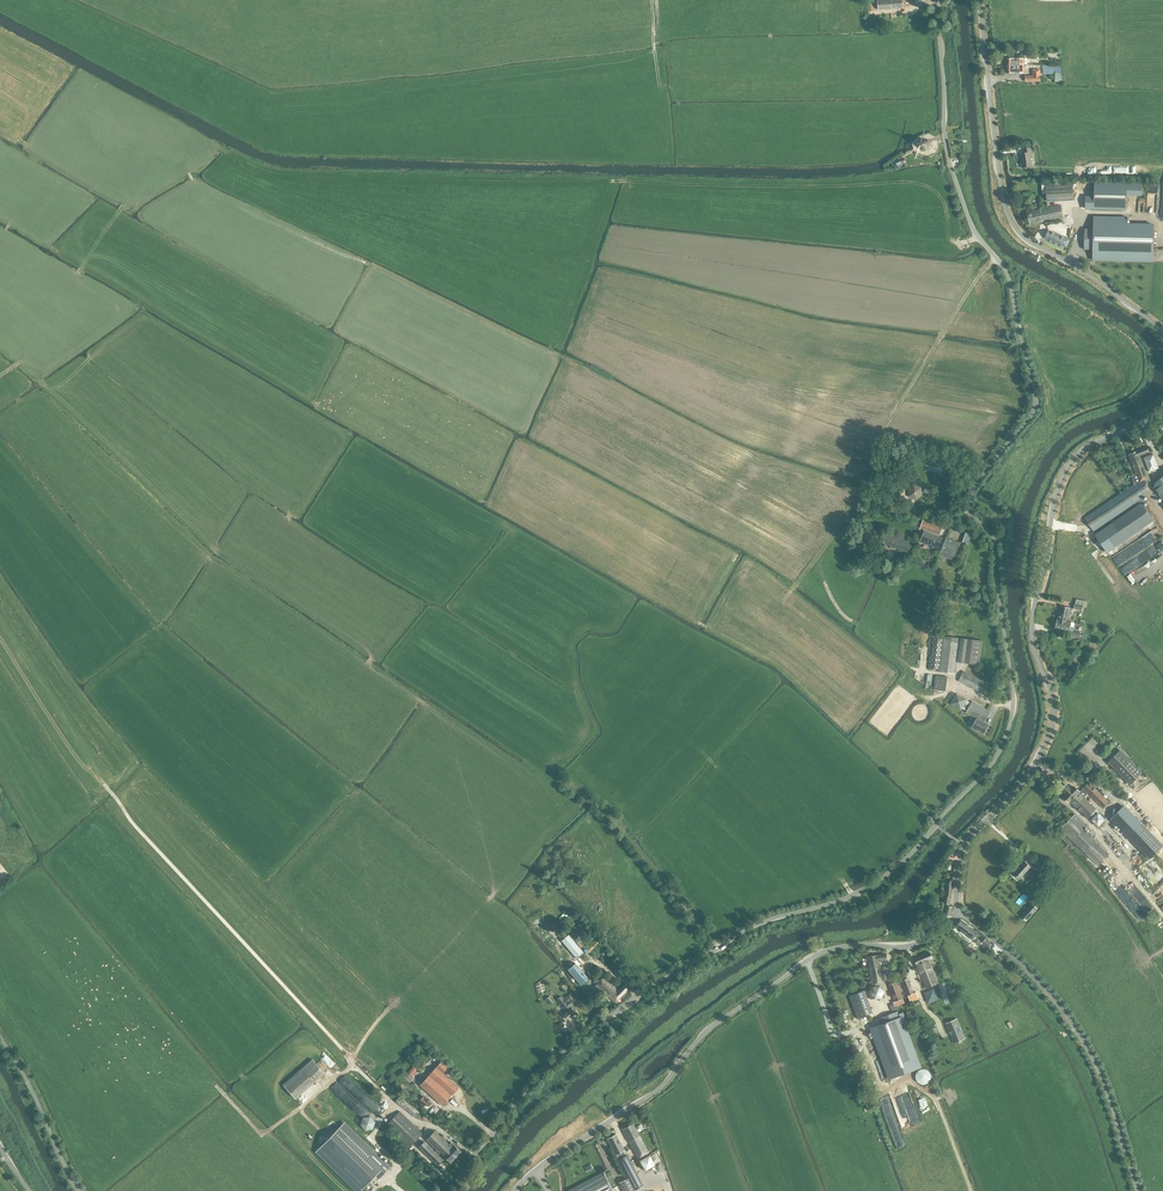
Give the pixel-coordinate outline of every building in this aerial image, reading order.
[(879,9),(903,8),(902,0),(878,0),(879,9)] [(1016,66),(1007,66),(1007,73),(1024,73),(1024,64),(1020,64),(1020,66),(1016,66)] [(1040,81),(1040,76),(1040,70),(1033,70),(1033,76),(1026,76),(1026,82),(1040,81)] [(930,150),(933,146),(931,142),(931,139),(928,140),(927,139),(923,141),(922,142),(921,143),(921,144),(920,145),(922,149),(926,152),(930,150)] [(1030,152),(1032,152),(1031,148),(1024,148),(1024,153),(1021,153),(1022,168),(1032,167),(1030,152)] [(1073,199),(1073,196),(1072,182),(1046,184),(1047,201),(1073,199)] [(1094,197),(1082,196),(1081,208),(1126,209),(1127,192),(1142,193),(1142,184),(1095,183),(1094,197)] [(1063,218),(1060,205),(1027,212),(1029,225),(1030,225),(1063,218)] [(1094,217),(1094,229),(1085,229),(1084,249),(1093,250),(1093,260),(1153,261),(1154,218),(1094,217)] [(1066,247),(1070,240),(1048,230),(1045,237),(1066,247)] [(1124,511),(1126,513),(1142,504),(1146,501),(1143,498),(1146,496),(1146,482),(1150,481),(1145,466),(1147,466),(1149,472),(1159,468),(1153,454),(1146,456),(1145,454),(1149,452),(1147,447),(1136,451),(1129,454),(1138,481),(1085,518),(1094,532),(1124,511)] [(1154,484),(1162,497),(1162,477),(1154,484)] [(921,488),(914,485),(909,489),(909,496),(916,499),(922,495),(921,488)] [(1107,552),(1154,521),(1142,504),(1126,513),(1095,534),(1107,552)] [(942,550),(946,539),(939,536),(940,535),(943,527),(924,520),(921,528),(937,534),(936,535),(925,531),(921,541),(942,550)] [(914,544),(896,537),(887,533),(883,543),(911,553),(914,544)] [(963,542),(968,544),(972,535),(966,533),(963,542)] [(946,539),(942,550),(940,555),(952,560),(954,556),(955,556),(960,543),(947,538),(946,539)] [(1067,621),(1070,608),(1061,606),(1058,619),(1067,621)] [(1083,633),(1073,631),(1074,622),(1067,621),(1058,619),(1057,619),(1055,628),(1071,631),(1070,635),(1082,638),(1083,633)] [(929,668),(939,669),(939,671),(956,674),(958,662),(980,664),(983,641),(968,639),(966,639),(933,635),(929,668)] [(981,693),(986,682),(964,671),(959,681),(981,693)] [(933,693),(936,694),(937,691),(945,692),(948,677),(936,675),(934,688),(933,693)] [(967,700),(967,699),(957,694),(951,704),(961,709),(967,700)] [(966,712),(977,718),(985,722),(990,711),(972,701),(966,712)] [(989,725),(985,722),(977,718),(972,727),(985,733),(989,725)] [(1108,762),(1130,785),(1143,772),(1121,750),(1108,762)] [(1081,794),(1082,793),(1083,792),(1084,793),(1086,791),(1103,808),(1109,802),(1089,782),(1083,788),(1080,792),(1074,787),(1071,790),(1067,785),(1062,789),(1067,794),(1064,797),(1069,802),(1070,801),(1088,818),(1096,809),(1097,808),(1098,805),(1088,795),(1085,799),(1081,794)] [(1112,819),(1150,858),(1162,846),(1162,845),(1125,806),(1112,819)] [(1098,812),(1091,820),(1098,827),(1105,819),(1098,812)] [(1060,829),(1062,831),(1098,866),(1108,855),(1105,852),(1107,850),(1084,828),(1085,827),(1083,826),(1086,823),(1081,819),(1078,822),(1072,817),(1060,829)] [(1026,882),(1033,874),(1028,870),(1032,866),(1026,860),(1014,873),(1020,878),(1021,877),(1026,882)] [(945,902),(947,904),(945,915),(948,916),(951,915),(953,906),(950,906),(952,892),(954,880),(948,879),(946,892),(944,892),(943,902),(945,902)] [(1138,919),(1153,908),(1141,891),(1137,894),(1136,892),(1132,896),(1122,884),(1115,889),(1138,919)] [(1027,921),(1038,908),(1032,904),(1021,916),(1027,921)] [(962,920),(957,927),(960,929),(957,933),(970,943),(974,938),(972,936),(976,931),(962,920)] [(567,932),(571,936),(578,928),(573,924),(567,932)] [(577,961),(582,956),(567,938),(561,943),(577,961)] [(992,943),(986,938),(983,942),(989,947),(992,943)] [(928,960),(933,958),(930,953),(915,959),(926,988),(938,983),(928,960)] [(881,961),(887,960),(887,954),(868,957),(873,986),(885,984),(881,961)] [(581,985),(589,979),(584,973),(583,974),(580,970),(581,970),(575,963),(575,964),(572,967),(571,966),(568,969),(581,985)] [(615,1002),(628,989),(624,984),(618,990),(603,977),(595,986),(615,1002)] [(908,978),(903,981),(908,995),(914,993),(908,978)] [(895,1007),(905,1003),(897,983),(889,985),(896,1001),(893,1002),(895,1007)] [(946,983),(940,984),(945,1003),(951,1002),(946,983)] [(929,1003),(939,998),(935,987),(924,992),(929,1003)] [(850,996),(858,1018),(873,1013),(864,990),(850,996)] [(914,993),(908,995),(910,1001),(919,998),(916,992),(914,993)] [(570,1007),(580,999),(576,995),(572,998),(570,995),(566,998),(566,997),(564,999),(561,996),(557,999),(565,1010),(563,1012),(565,1014),(564,1014),(567,1019),(576,1013),(572,1008),(571,1008),(570,1007)] [(871,1028),(890,1079),(921,1067),(905,1025),(908,1024),(905,1016),(906,1016),(904,1012),(899,1014),(898,1012),(882,1017),(884,1024),(871,1028)] [(954,1043),(965,1039),(957,1019),(946,1023),(954,1043)] [(414,1060),(423,1068),(426,1064),(419,1059),(420,1058),(417,1055),(414,1060)] [(312,1059),(284,1084),(296,1098),(325,1073),(312,1059)] [(436,1066),(443,1072),(445,1070),(447,1072),(450,1069),(441,1061),(436,1066)] [(408,1071),(411,1073),(415,1068),(418,1071),(421,1068),(415,1063),(408,1071)] [(450,1093),(453,1094),(459,1087),(443,1072),(436,1066),(429,1074),(435,1079),(440,1084),(447,1090),(450,1093)] [(931,1078),(931,1077),(931,1076),(931,1075),(930,1075),(930,1074),(930,1073),(929,1073),(929,1072),(928,1072),(928,1071),(927,1071),(926,1071),(926,1070),(925,1070),(924,1070),(923,1070),(922,1070),(921,1071),(920,1071),(919,1072),(918,1073),(918,1074),(917,1074),(917,1075),(917,1076),(917,1077),(917,1078),(917,1079),(917,1080),(918,1081),(918,1082),(919,1082),(919,1083),(920,1083),(920,1084),(921,1084),(922,1084),(923,1084),(924,1084),(925,1084),(926,1084),(927,1084),(927,1083),(928,1083),(929,1082),(930,1081),(930,1080),(931,1079),(931,1078)] [(435,1079),(429,1074),(420,1085),(443,1105),(453,1094),(450,1093),(447,1090),(440,1084),(435,1079)] [(308,1099),(320,1088),(314,1082),(302,1093),(308,1099)] [(400,1096),(395,1101),(416,1117),(420,1112),(406,1101),(400,1096)] [(423,1133),(400,1111),(386,1125),(410,1147),(423,1133)] [(373,1115),(362,1116),(363,1129),(375,1128),(373,1115)] [(390,1167),(344,1123),(317,1151),(358,1190),(360,1190),(376,1175),(379,1178),(390,1167)] [(638,1158),(649,1152),(633,1124),(623,1129),(629,1141),(638,1158)] [(607,1138),(626,1174),(635,1169),(627,1155),(626,1155),(623,1150),(624,1150),(616,1134),(607,1138)] [(317,1149),(326,1140),(325,1138),(315,1148),(317,1149)] [(443,1159),(436,1152),(425,1141),(419,1147),(438,1165),(443,1159)] [(645,1169),(656,1164),(650,1154),(640,1159),(645,1169)] [(590,1162),(584,1166),(588,1171),(594,1168),(590,1162)] [(603,1174),(570,1190),(571,1190),(611,1190),(612,1190),(603,1174)] [(624,1190),(632,1190),(634,1190),(628,1177),(619,1182),(624,1190)]
